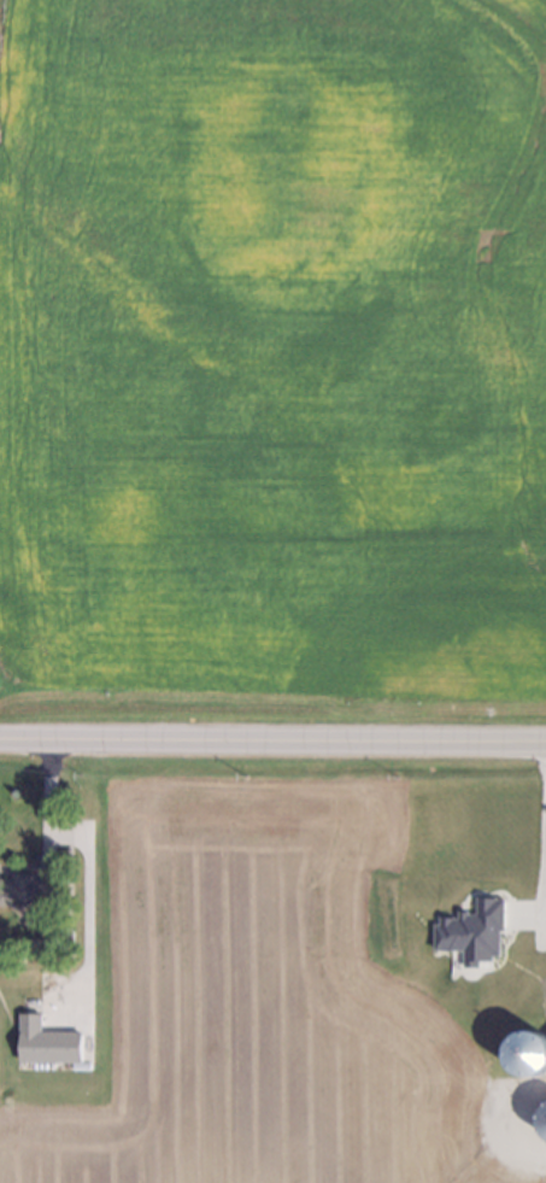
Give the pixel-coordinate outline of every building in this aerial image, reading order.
[(34,907),(0,908),(0,883),(8,883),(8,874),(29,874),(29,883),(52,883),(52,901),(34,902),(34,907)] [(431,923),(433,949),(462,948),(463,966),(477,966),(477,959),(491,959),(491,954),(498,954),(497,929),(503,929),(501,897),(475,897),(476,913),(466,913),(466,910),(457,910),(457,916),(438,918),(438,923),(431,923)] [(16,1013),(42,1013),(42,1029),(81,1030),(81,1061),(14,1059),(16,1013)] [(541,1037),(545,1043),(545,1065),(544,1070),(538,1074),(534,1076),(526,1077),(518,1076),(511,1071),(506,1065),(504,1058),(504,1053),(505,1046),(507,1042),(512,1036),(519,1032),(527,1031),(532,1031),(539,1035),(541,1037)] [(545,1101),(545,1100),(545,1136),(545,1135),(540,1129),(536,1118),(540,1107),(545,1101)]
